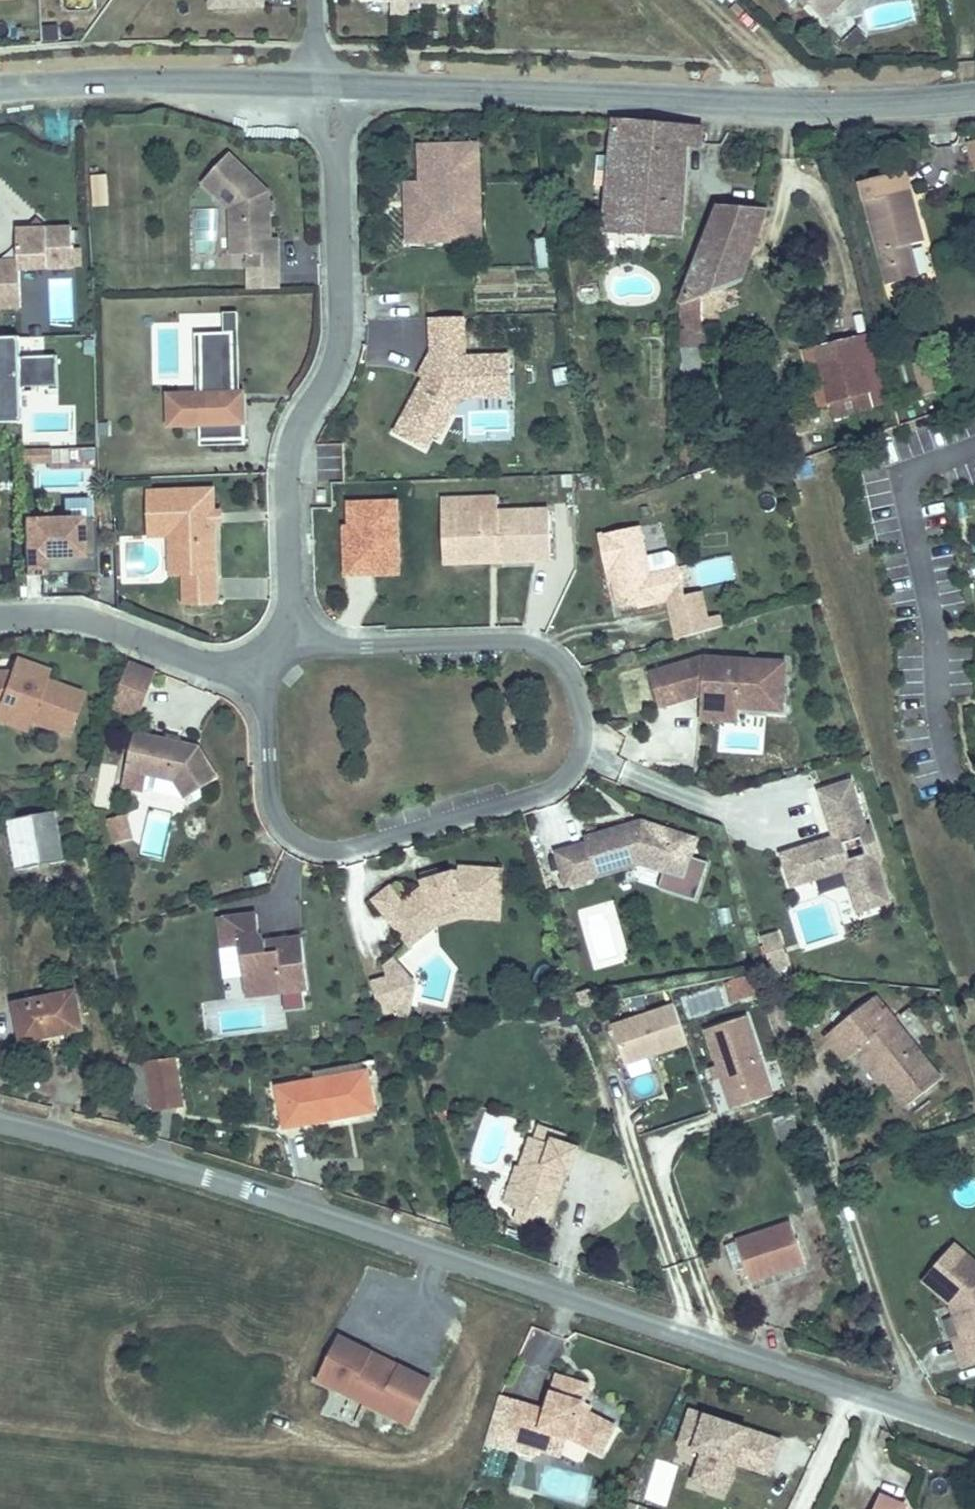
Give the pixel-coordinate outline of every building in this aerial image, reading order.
[(269,0),(216,0),(216,14),(236,13),(236,23),(270,22),(269,0)] [(368,16),(399,16),(399,28),(417,29),(417,17),(489,19),(490,0),(368,0),(368,16)] [(808,6),(824,23),(847,0),(814,0),(808,6)] [(236,13),(216,14),(217,24),(236,23),(236,13)] [(697,221),(708,130),(718,130),(720,113),(633,107),(625,215),(697,221)] [(492,220),(490,172),(500,172),(499,134),(441,136),(443,201),(428,201),(430,232),(461,231),(460,221),(492,220)] [(292,229),(291,202),(287,202),(286,195),(291,194),(290,182),(250,145),(223,173),(252,200),(253,216),(258,216),(259,231),(269,230),(270,245),(270,260),(299,259),(299,229),(292,229)] [(940,225),(923,159),(879,171),(904,268),(936,260),(928,229),(940,225)] [(108,174),(90,174),(91,206),(108,206),(108,174)] [(761,269),(784,195),(742,190),(704,288),(724,282),(761,269)] [(270,245),(269,230),(259,231),(258,216),(253,216),(253,246),(270,245)] [(20,241),(10,231),(0,242),(20,241)] [(46,280),(45,240),(20,241),(0,242),(0,282),(46,280)] [(704,288),(704,311),(726,301),(724,282),(704,288)] [(486,307),(453,308),(454,342),(448,354),(457,359),(452,368),(447,369),(425,409),(449,421),(461,397),(474,404),(483,387),(534,386),(532,344),(487,346),(486,307)] [(908,375),(894,322),(838,335),(852,390),(908,375)] [(255,384),(253,323),(220,324),(223,384),(188,386),(190,418),(222,417),(221,407),(234,407),(235,430),(266,429),(264,391),(249,392),(249,384),(255,384)] [(452,368),(457,359),(448,354),(442,365),(447,369),(452,368)] [(28,368),(0,370),(0,408),(30,406),(28,368)] [(264,391),(264,384),(255,384),(249,384),(249,392),(264,391)] [(462,428),(474,404),(461,397),(449,421),(425,409),(419,421),(448,437),(455,424),(462,428)] [(235,430),(234,407),(221,407),(222,417),(222,431),(235,430)] [(319,482),(344,481),(343,445),(318,446),(319,482)] [(21,523),(19,493),(9,493),(8,465),(0,465),(0,525),(21,523)] [(242,519),(242,517),(235,517),(235,507),(241,507),(241,505),(240,483),(175,486),(177,524),(210,522),(212,570),(212,599),(245,598),(242,519)] [(483,548),(481,503),(523,502),(523,487),(467,489),(469,555),(524,552),(524,547),(483,548)] [(63,515),(85,516),(86,501),(63,500),(63,515)] [(575,550),(573,500),(523,502),(481,503),(483,548),(524,547),(524,552),(575,550)] [(248,518),(248,506),(241,505),(241,507),(235,507),(235,517),(242,517),(242,519),(248,518)] [(85,555),(84,517),(23,518),(23,578),(47,578),(47,568),(93,568),(93,555),(85,555)] [(661,519),(620,528),(628,564),(632,563),(642,599),(677,591),(677,594),(708,587),(700,558),(671,564),(661,519)] [(210,522),(177,524),(177,531),(197,530),(199,571),(212,570),(210,522)] [(806,699),(808,652),(745,649),(745,655),(728,653),(725,647),(673,664),(684,697),(707,689),(703,678),(715,675),(719,686),(726,684),(725,695),(806,699)] [(128,661),(112,709),(140,718),(156,670),(128,661)] [(98,730),(113,688),(75,674),(73,677),(66,675),(67,672),(43,663),(42,666),(12,667),(14,699),(31,699),(29,705),(62,717),(98,730)] [(12,667),(0,668),(0,700),(14,699),(12,667)] [(719,686),(715,675),(703,678),(707,689),(719,686)] [(62,717),(29,705),(25,715),(58,726),(62,717)] [(249,772),(229,741),(164,727),(156,764),(205,775),(217,792),(249,772)] [(907,847),(897,815),(890,817),(875,771),(843,782),(855,817),(860,816),(864,826),(807,846),(818,877),(869,860),(883,902),(915,891),(901,849),(907,847)] [(176,796),(179,785),(147,776),(144,787),(176,796)] [(714,867),(727,828),(671,810),(669,811),(670,816),(662,819),(660,813),(613,828),(616,834),(586,843),(596,877),(671,854),(714,867)] [(670,816),(669,811),(660,813),(662,819),(670,816)] [(50,871),(98,856),(83,812),(36,826),(50,871)] [(530,903),(532,862),(491,860),(490,865),(482,865),(469,870),(454,874),(453,875),(454,880),(433,896),(420,881),(404,894),(440,940),(457,927),(452,921),(464,912),(494,902),(530,903)] [(469,870),(467,864),(452,868),(454,874),(469,870)] [(467,919),(495,909),(530,911),(530,903),(494,902),(464,912),(452,921),(457,927),(467,919)] [(340,981),(333,929),(290,936),(289,926),(291,926),(288,907),(250,912),(254,941),(258,941),(271,939),(274,958),(275,970),(280,969),(294,979),(314,977),(315,984),(340,981)] [(772,973),(791,966),(779,930),(759,936),(772,973)] [(274,958),(271,939),(258,941),(261,960),(274,958)] [(411,1009),(415,972),(376,967),(372,1005),(411,1009)] [(315,984),(314,977),(294,979),(280,969),(275,970),(278,989),(315,984)] [(226,997),(243,996),(243,980),(225,980),(226,997)] [(899,1067),(908,1060),(929,1086),(964,1057),(940,1029),(916,1001),(911,1006),(892,983),(863,1007),(883,1030),(875,1037),(899,1067)] [(51,1034),(113,1022),(108,989),(44,1000),(51,1034)] [(751,1012),(744,991),(724,997),(730,1018),(751,1012)] [(852,1017),(872,1040),(875,1037),(883,1030),(863,1007),(852,1017)] [(677,1061),(664,1023),(602,1043),(615,1081),(677,1061)] [(782,1062),(772,1032),(758,1036),(768,1067),(782,1062)] [(762,1114),(736,1035),(696,1048),(722,1128),(762,1114)] [(315,1113),(408,1100),(400,1052),(307,1065),(315,1113)] [(140,1113),(183,1109),(179,1058),(136,1061),(140,1113)] [(545,1175),(539,1190),(583,1204),(595,1172),(587,1168),(592,1153),(601,1156),(609,1132),(567,1118),(554,1153),(547,1151),(539,1173),(545,1175)] [(748,1291),(805,1272),(792,1230),(734,1247),(748,1291)] [(954,1255),(926,1291),(946,1307),(961,1344),(954,1347),(964,1371),(974,1366),(974,1270),(954,1255)] [(410,1423),(431,1380),(336,1335),(316,1377),(410,1423)] [(581,1405),(587,1389),(556,1378),(544,1413),(516,1404),(506,1430),(535,1441),(538,1432),(567,1441),(596,1457),(611,1431),(585,1416),(579,1412),(581,1405)] [(506,1430),(516,1404),(501,1398),(485,1441),(499,1447),(506,1430)] [(588,1409),(581,1405),(579,1412),(585,1416),(588,1409)] [(774,1447),(682,1413),(670,1448),(693,1457),(687,1474),(721,1486),(728,1468),(762,1481),(774,1447)] [(721,1486),(687,1474),(683,1485),(717,1497),(721,1486)] [(875,1500),(872,1508),(896,1508),(875,1500)]
